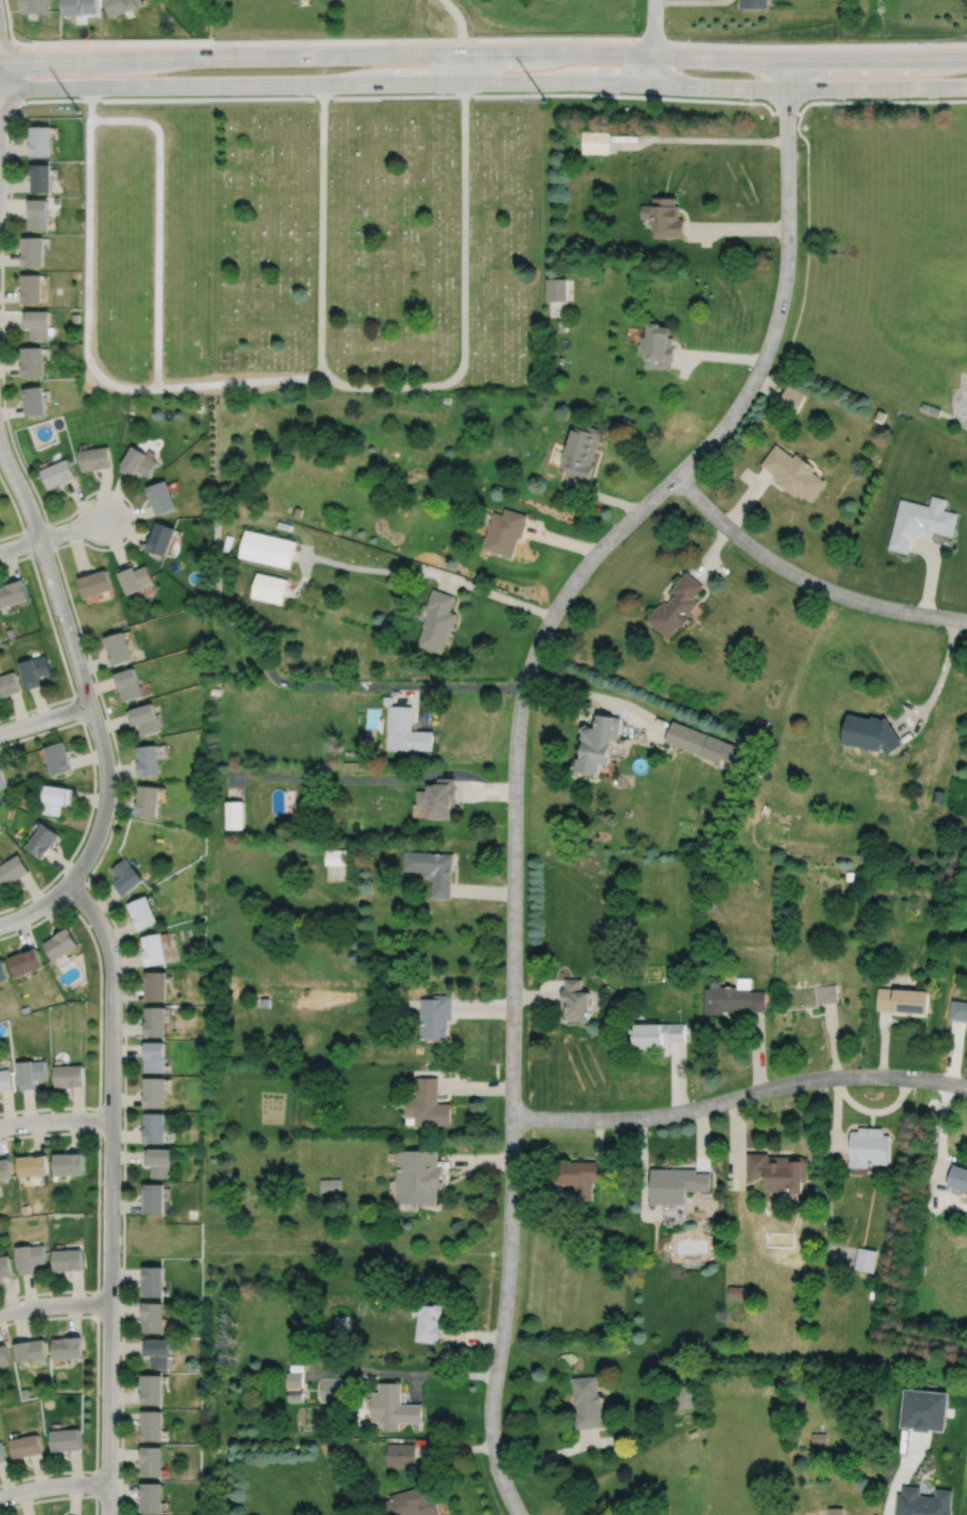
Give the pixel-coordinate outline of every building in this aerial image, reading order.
[(20,12),(31,12),(31,14),(48,14),(48,0),(20,0),(20,12)] [(64,15),(85,15),(85,13),(98,13),(98,0),(64,0),(64,15)] [(113,17),(141,7),(140,5),(145,4),(143,0),(107,0),(113,17)] [(738,8),(767,8),(767,0),(738,0),(738,8)] [(31,127),(31,157),(51,157),(51,127),(31,127)] [(31,165),(32,191),(51,190),(50,165),(31,165)] [(641,203),(641,216),(653,216),(653,234),(684,234),(684,216),(680,216),(680,203),(676,203),(676,195),(653,195),(653,203),(641,203)] [(29,197),(29,229),(48,228),(48,197),(29,197)] [(22,235),(22,265),(43,265),(43,235),(22,235)] [(22,273),(22,301),(41,301),(41,273),(22,273)] [(547,276),(547,299),(566,299),(567,277),(547,276)] [(21,310),(22,325),(31,325),(31,338),(48,338),(48,325),(49,325),(49,309),(26,309),(26,310),(21,310)] [(558,318),(557,330),(566,330),(566,319),(558,318)] [(642,334),(641,342),(638,342),(637,352),(644,352),(643,361),(645,362),(644,365),(671,367),(672,360),(673,360),(674,344),(673,344),(674,336),(670,335),(671,324),(661,323),(661,321),(648,320),(647,335),(642,334)] [(22,346),(22,376),(43,375),(43,346),(22,346)] [(23,387),(26,415),(46,413),(42,384),(23,387)] [(788,384),(778,402),(796,412),(806,393),(788,384)] [(443,395),(442,401),(449,403),(451,396),(443,395)] [(921,401),(919,407),(925,409),(927,404),(921,401)] [(930,405),(927,412),(936,416),(940,409),(930,405)] [(877,409),(874,417),(882,420),(886,412),(877,409)] [(573,425),(565,450),(563,449),(560,460),(562,460),(561,465),(567,468),(566,473),(588,480),(593,463),(592,462),(602,428),(586,423),(584,428),(573,425)] [(775,443),(760,463),(774,474),(772,476),(778,480),(776,483),(795,497),(796,494),(802,498),(803,496),(810,502),(825,481),(812,471),(814,467),(795,452),(792,456),(775,443)] [(79,450),(82,470),(112,466),(108,445),(79,450)] [(133,445),(121,464),(122,465),(119,469),(132,477),(135,472),(135,473),(137,469),(148,476),(157,460),(146,454),(147,453),(133,445)] [(41,469),(49,488),(76,476),(68,457),(41,469)] [(147,487),(157,514),(176,507),(166,479),(147,487)] [(900,498),(888,548),(907,552),(911,538),(925,529),(951,535),(957,512),(943,509),(945,498),(932,495),(929,505),(900,498)] [(294,506),(292,514),(299,516),(301,508),(294,506)] [(494,511),(491,519),(489,520),(488,525),(488,527),(482,547),(512,557),(519,537),(521,538),(526,521),(525,521),(527,514),(505,507),(503,514),(494,511)] [(157,521),(147,549),(167,556),(176,528),(157,521)] [(246,529),(240,556),(288,567),(294,540),(246,529)] [(118,568),(120,573),(119,573),(128,594),(143,587),(143,586),(154,581),(147,565),(135,570),(134,566),(132,562),(118,568)] [(79,578),(85,598),(113,589),(107,569),(79,578)] [(258,572),(252,596),(283,603),(289,579),(258,572)] [(685,572),(671,589),(676,593),(668,603),(665,600),(662,604),(661,602),(647,620),(669,638),(680,624),(682,626),(690,616),(688,614),(698,602),(692,598),(702,586),(685,572)] [(1,608),(29,599),(23,579),(0,586),(0,605),(1,608)] [(432,588),(426,606),(430,607),(426,619),(424,620),(423,625),(423,627),(417,645),(441,653),(448,633),(450,633),(457,613),(449,611),(454,596),(432,588)] [(104,638),(113,666),(133,660),(124,631),(104,638)] [(18,663),(27,689),(42,685),(39,676),(51,672),(46,655),(34,659),(34,658),(18,663)] [(115,674),(124,702),(144,696),(135,668),(115,674)] [(20,692),(14,672),(0,676),(0,698),(20,692)] [(383,696),(383,704),(391,704),(391,696),(383,696)] [(127,711),(131,726),(136,725),(136,726),(140,724),(143,736),(160,731),(157,720),(158,719),(154,704),(127,711)] [(388,706),(387,746),(433,748),(433,731),(411,730),(412,706),(388,706)] [(589,727),(595,728),(597,714),(607,716),(607,715),(621,717),(618,735),(616,735),(616,739),(612,739),(610,756),(611,756),(610,761),(603,760),(601,771),(578,767),(580,755),(582,755),(584,740),(582,739),(583,733),(580,730),(587,724),(589,727)] [(871,717),(870,719),(847,714),(840,744),(877,752),(882,749),(886,755),(902,745),(885,718),(881,720),(880,718),(871,717)] [(757,718),(754,724),(765,729),(768,722),(757,718)] [(673,722),(665,742),(700,755),(700,756),(719,764),(721,760),(737,766),(744,749),(673,722)] [(44,748),(52,777),(72,771),(64,742),(44,748)] [(137,747),(140,778),(161,775),(158,745),(137,747)] [(438,776),(437,780),(436,780),(436,781),(428,781),(428,789),(417,789),(417,803),(421,803),(421,814),(427,814),(427,815),(457,816),(457,804),(455,804),(455,800),(456,800),(457,785),(455,785),(455,776),(438,776)] [(733,780),(730,788),(739,792),(742,784),(733,780)] [(141,785),(138,812),(159,814),(161,787),(141,785)] [(45,786),(43,802),(44,802),(43,810),(61,813),(62,805),(71,806),(73,789),(45,786)] [(935,790),(933,801),(943,802),(945,791),(935,790)] [(226,799),(227,828),(243,827),(242,798),(226,799)] [(427,805),(413,805),(413,817),(427,817),(427,805)] [(44,820),(26,845),(43,857),(60,832),(44,820)] [(326,848),(326,864),(348,864),(348,848),(326,848)] [(404,849),(403,869),(432,870),(433,874),(432,896),(451,897),(453,852),(404,849)] [(5,885),(30,869),(20,851),(0,863),(0,877),(5,885)] [(126,856),(112,867),(120,877),(113,883),(123,895),(146,876),(136,864),(134,865),(126,856)] [(129,902),(142,928),(161,920),(149,893),(129,902)] [(44,941),(55,959),(81,943),(70,925),(44,941)] [(143,935),(149,964),(170,959),(164,931),(143,935)] [(9,956),(16,976),(44,965),(37,945),(9,956)] [(9,977),(3,957),(0,958),(0,980),(9,977)] [(148,969),(148,999),(169,999),(169,970),(148,969)] [(567,1015),(567,1003),(564,1003),(564,987),(565,987),(565,977),(582,978),(582,990),(592,990),(592,1019),(579,1019),(579,1018),(575,1018),(575,1019),(571,1019),(567,1015)] [(710,980),(710,987),(706,987),(706,1013),(724,1013),(724,1010),(728,1010),(728,1008),(747,1008),(747,1010),(766,1010),(766,990),(750,990),(750,977),(738,977),(738,985),(721,985),(721,980),(710,980)] [(816,985),(818,1003),(839,1001),(837,983),(816,985)] [(878,986),(877,1009),(930,1012),(931,989),(895,987),(878,986)] [(422,998),(422,1039),(449,1039),(449,1019),(454,1019),(454,994),(435,994),(435,998),(422,998)] [(260,998),(261,1006),(270,1006),(269,997),(260,998)] [(950,1018),(966,1021),(966,1001),(952,999),(950,1018)] [(147,1005),(147,1035),(168,1035),(168,1005),(147,1005)] [(634,1024),(635,1047),(646,1046),(646,1049),(654,1049),(654,1047),(665,1046),(665,1040),(671,1040),(671,1041),(686,1041),(686,1022),(654,1022),(636,1023),(634,1023),(634,1024)] [(147,1040),(147,1070),(167,1070),(168,1040),(147,1040)] [(17,1061),(20,1089),(36,1087),(35,1078),(48,1077),(46,1059),(34,1060),(34,1059),(17,1061)] [(55,1065),(56,1086),(86,1085),(85,1064),(55,1065)] [(14,1088),(11,1068),(0,1069),(0,1090),(14,1088)] [(146,1076),(146,1106),(167,1106),(167,1076),(146,1076)] [(417,1077),(417,1096),(407,1096),(407,1116),(417,1116),(417,1125),(453,1125),(453,1102),(439,1102),(439,1077),(417,1077)] [(146,1112),(146,1142),(167,1142),(167,1112),(146,1112)] [(851,1130),(850,1166),(869,1167),(869,1163),(889,1164),(890,1134),(884,1134),(884,1128),(859,1127),(859,1130),(851,1130)] [(145,1148),(145,1163),(154,1163),(154,1176),(173,1176),(173,1164),(174,1164),(174,1148),(145,1148)] [(398,1150),(398,1202),(438,1203),(438,1188),(444,1188),(444,1181),(442,1181),(442,1173),(444,1173),(444,1166),(438,1166),(438,1150),(398,1150)] [(55,1153),(56,1174),(86,1173),(85,1152),(55,1153)] [(747,1153),(747,1174),(765,1174),(765,1191),(791,1191),(791,1193),(803,1193),(803,1160),(801,1160),(801,1156),(768,1156),(768,1153),(747,1153)] [(18,1156),(20,1176),(49,1173),(48,1154),(18,1156)] [(13,1177),(10,1158),(0,1159),(0,1179),(13,1177)] [(605,1161),(555,1161),(555,1185),(576,1185),(576,1199),(593,1199),(593,1184),(594,1184),(594,1180),(605,1180),(605,1161)] [(947,1185),(966,1192),(966,1168),(954,1164),(947,1185)] [(651,1168),(651,1204),(685,1204),(685,1190),(710,1190),(710,1172),(696,1172),(696,1168),(651,1168)] [(321,1179),(321,1192),(341,1191),(340,1178),(321,1179)] [(146,1183),(146,1213),(167,1213),(167,1183),(146,1183)] [(16,1247),(19,1274),(34,1272),(33,1264),(47,1262),(45,1244),(16,1247)] [(858,1247),(854,1269),(874,1272),(878,1251),(858,1247)] [(54,1250),(55,1271),(85,1269),(84,1248),(54,1250)] [(12,1275),(8,1255),(0,1256),(0,1277),(12,1275)] [(145,1266),(145,1296),(166,1296),(166,1266),(145,1266)] [(729,1286),(729,1298),(746,1299),(746,1287),(729,1286)] [(145,1302),(144,1332),(165,1332),(166,1303),(145,1302)] [(413,1304),(412,1313),(419,1314),(416,1340),(438,1343),(440,1326),(445,1326),(446,1314),(441,1314),(442,1305),(434,1304),(434,1305),(420,1304),(420,1305),(413,1304)] [(334,1316),(334,1331),(350,1331),(350,1315),(334,1316)] [(52,1338),(53,1359),(82,1358),(81,1337),(52,1338)] [(13,1344),(16,1362),(46,1358),(43,1339),(13,1344)] [(144,1339),(144,1354),(149,1354),(149,1355),(153,1355),(153,1368),(171,1368),(171,1356),(173,1356),(173,1339),(144,1339)] [(10,1364),(6,1345),(0,1346),(0,1366),(10,1364)] [(286,1372),(286,1387),(303,1387),(303,1372),(286,1372)] [(143,1375),(143,1405),(163,1405),(163,1375),(143,1375)] [(572,1377),(574,1405),(577,1404),(578,1411),(575,1411),(576,1429),(604,1427),(602,1405),(603,1405),(602,1393),(598,1393),(596,1375),(572,1377)] [(321,1377),(321,1401),(348,1401),(348,1377),(321,1377)] [(371,1392),(370,1421),(379,1421),(379,1422),(383,1422),(383,1430),(399,1430),(399,1422),(422,1422),(422,1404),(401,1404),(401,1383),(379,1382),(379,1392),(371,1392)] [(675,1386),(678,1409),(697,1406),(694,1384),(675,1386)] [(904,1389),(900,1427),(915,1429),(915,1431),(930,1433),(930,1431),(945,1432),(949,1394),(904,1389)] [(287,1391),(288,1401),(303,1401),(303,1391),(287,1391)] [(143,1412),(143,1441),(163,1441),(164,1412),(143,1412)] [(688,1432),(691,1437),(699,1433),(696,1428),(688,1432)] [(50,1431),(52,1452),(81,1451),(80,1429),(50,1431)] [(812,1434),(812,1445),(827,1445),(827,1433),(812,1434)] [(9,1440),(13,1460),(42,1454),(39,1434),(9,1440)] [(415,1444),(415,1438),(432,1438),(432,1447),(415,1447),(415,1444)] [(415,1444),(415,1447),(415,1466),(387,1466),(387,1444),(415,1444)] [(142,1447),(142,1477),(161,1477),(161,1448),(142,1447)] [(142,1484),(142,1513),(161,1513),(161,1484),(142,1484)] [(384,1514),(392,1512),(393,1514),(401,1514),(405,1514),(439,1514),(430,1484),(388,1495),(390,1500),(381,1502),(384,1514)] [(902,1492),(897,1492),(895,1514),(952,1514),(953,1507),(952,1507),(953,1491),(937,1490),(936,1498),(920,1496),(921,1488),(903,1487),(902,1492)] [(843,1506),(827,1506),(827,1514),(843,1514),(843,1506)]
